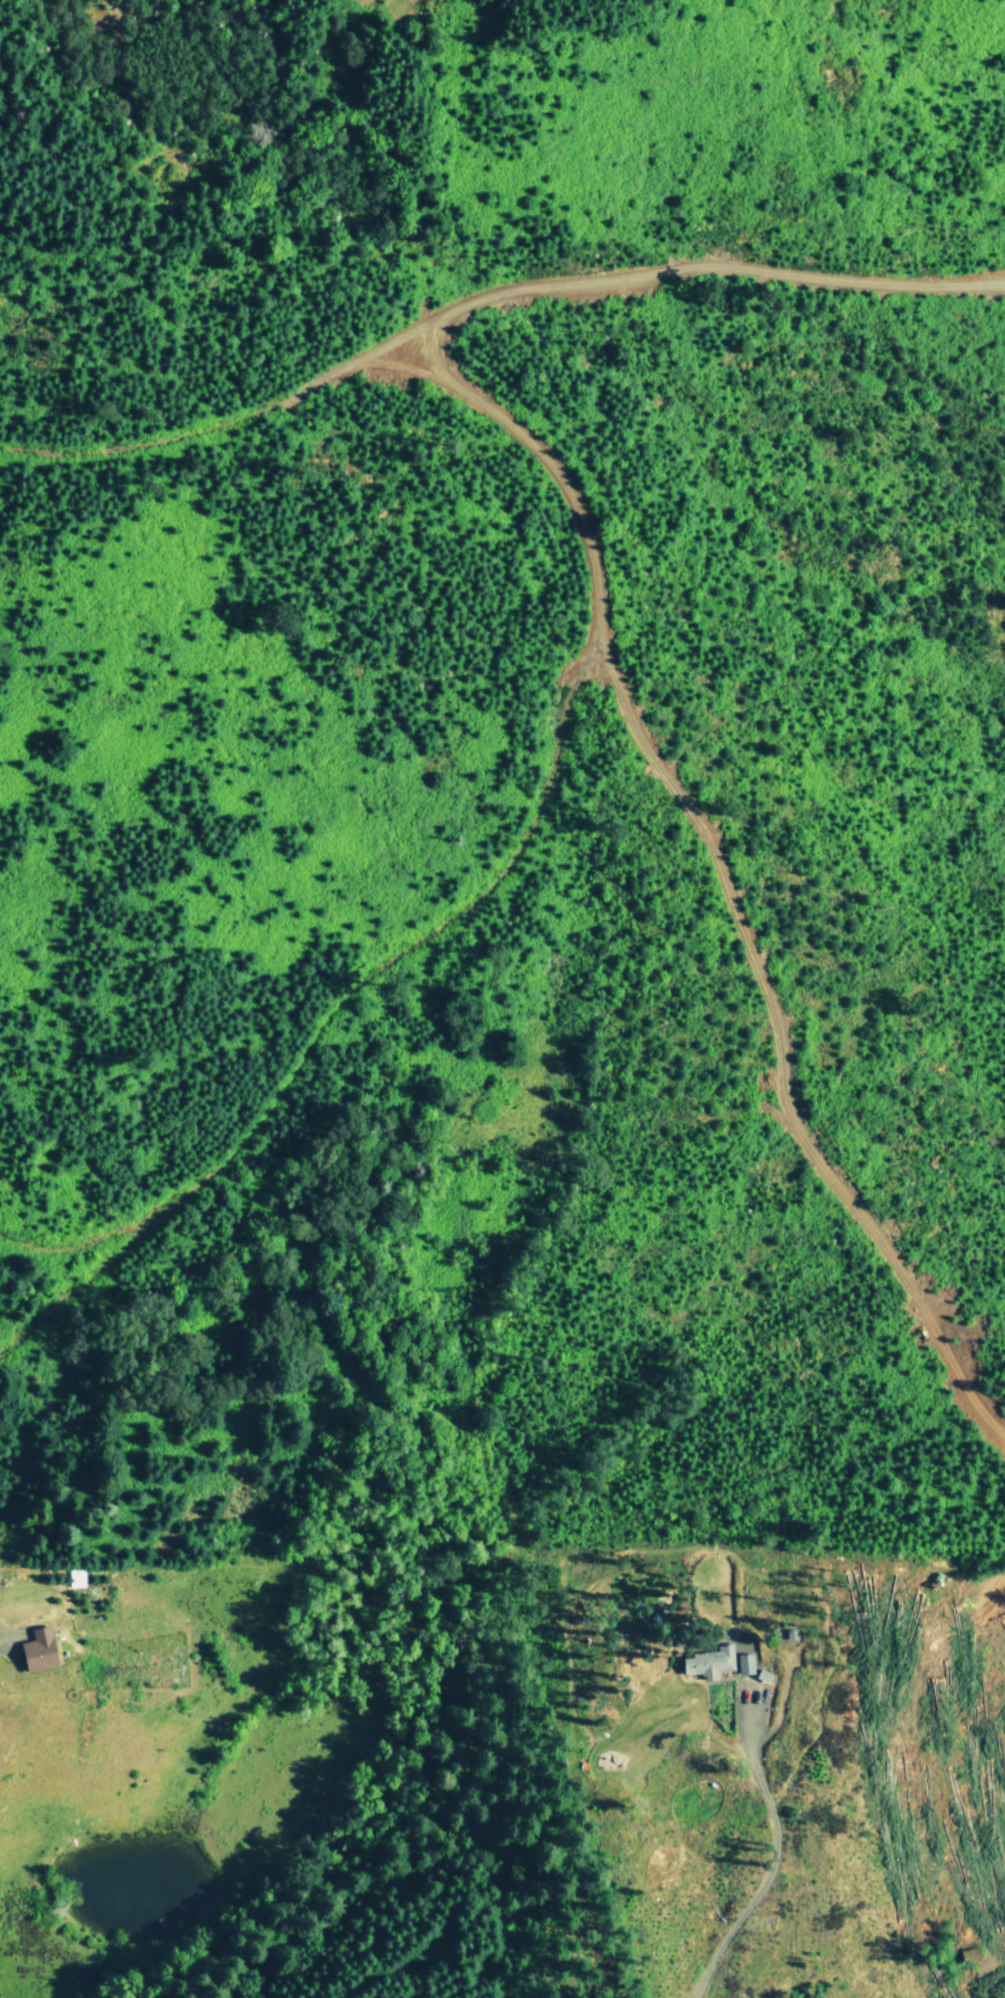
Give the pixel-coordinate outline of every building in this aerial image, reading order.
[(31,1629),(33,1639),(20,1642),(27,1673),(58,1666),(49,1625),(31,1629)] [(735,1669),(732,1643),(716,1645),(717,1651),(690,1653),(690,1657),(681,1658),(683,1674),(701,1672),(702,1680),(719,1678),(718,1671),(735,1669)] [(737,1654),(738,1673),(753,1672),(752,1653),(737,1654)]
